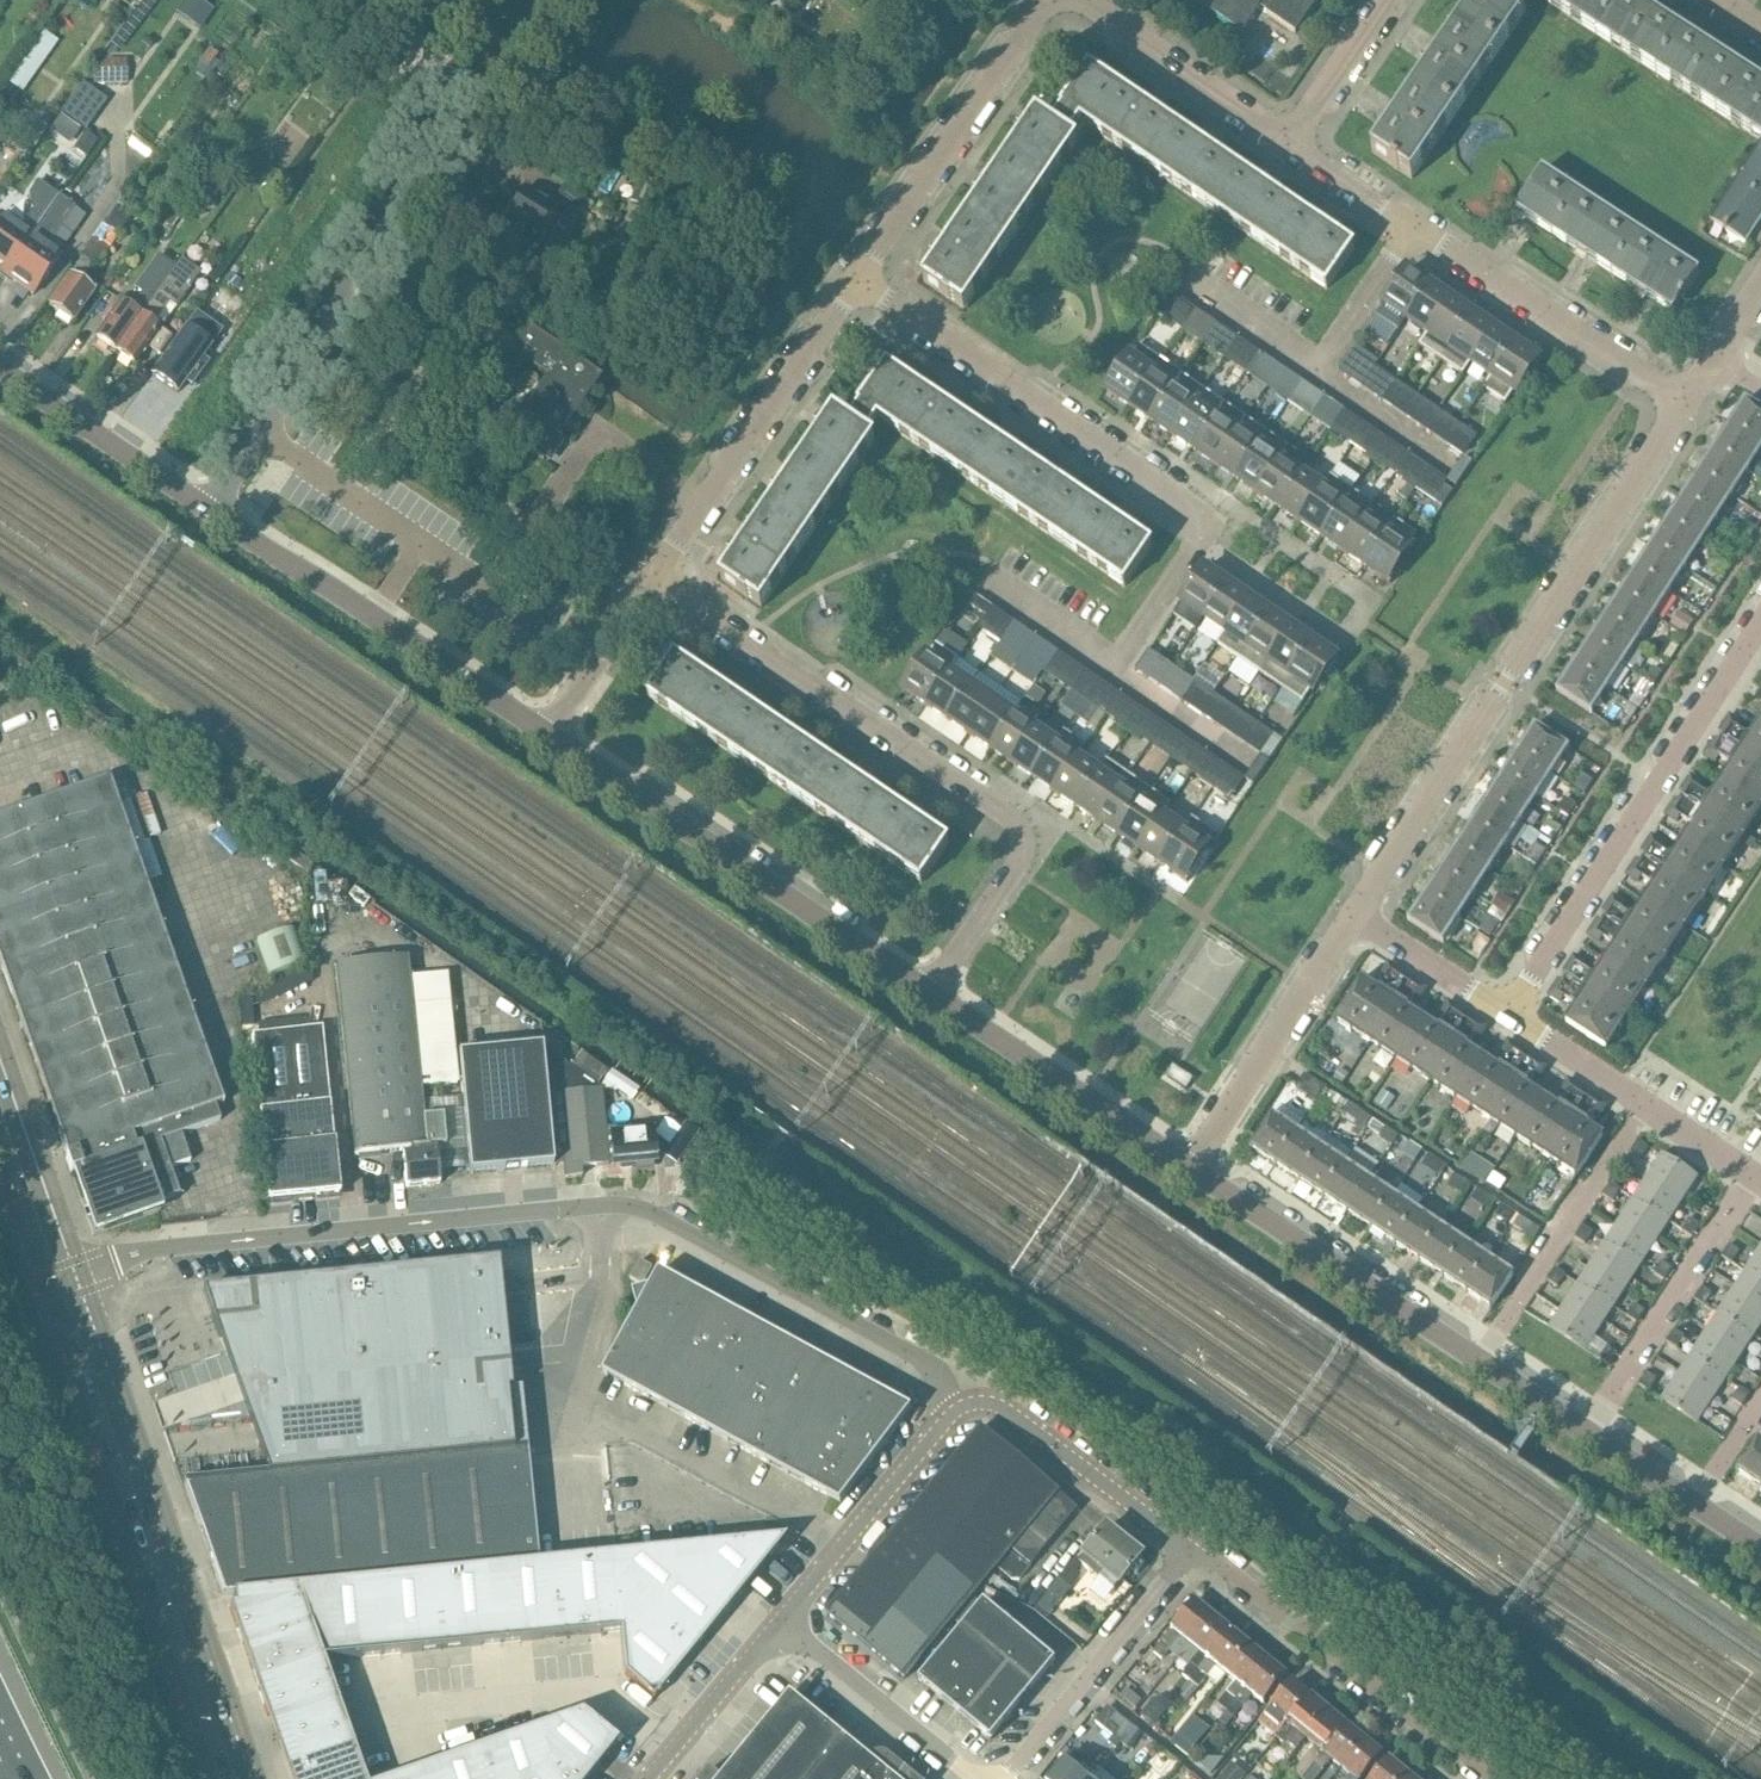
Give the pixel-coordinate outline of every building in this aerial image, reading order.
[(1241,33),(1259,8),(1295,34),(1319,0),(1193,0),(1241,33)] [(1503,46),(1526,13),(1507,0),(1475,0),(1463,18),(1503,46)] [(1558,10),(1595,35),(1618,0),(1542,0),(1558,10)] [(1640,5),(1632,0),(1618,0),(1595,35),(1656,74),(1683,33),(1640,5)] [(1417,85),(1458,113),(1503,46),(1463,18),(1417,85)] [(1744,73),(1701,45),(1683,33),(1656,74),(1717,114),(1744,73)] [(1037,117),(1025,135),(1015,150),(1055,178),(1089,128),(1116,88),(1090,69),(1062,110),(1064,111),(1053,127),(1037,117)] [(1760,84),(1744,73),(1717,114),(1760,142),(1760,84)] [(0,95),(0,98),(9,104),(18,93),(7,85),(0,95)] [(1458,113),(1417,85),(1386,131),(1372,152),(1412,180),(1458,113)] [(1176,128),(1134,100),(1116,88),(1089,128),(1148,168),(1176,128)] [(69,104),(61,114),(85,131),(92,121),(69,104)] [(1236,168),(1193,139),(1176,128),(1148,168),(1208,209),(1236,168)] [(73,149),(86,159),(99,141),(85,132),(73,149)] [(1760,142),(1736,181),(1760,197),(1760,142)] [(1015,150),(981,200),(969,217),(1010,244),(1055,178),(1015,150)] [(1295,209),(1252,179),(1236,168),(1208,209),(1268,249),(1295,209)] [(1516,212),(1538,226),(1548,232),(1574,191),(1543,171),(1516,212)] [(1760,222),(1760,197),(1736,181),(1710,221),(1746,244),(1760,222)] [(3,278),(57,200),(56,200),(59,197),(37,182),(28,195),(31,209),(33,210),(19,229),(0,215),(0,216),(0,270),(1,271),(0,272),(0,276),(3,278)] [(1548,232),(1598,265),(1610,273),(1637,232),(1574,191),(1548,232)] [(541,245),(558,214),(520,193),(502,224),(541,245)] [(75,208),(59,197),(56,200),(57,200),(3,278),(7,281),(10,277),(14,280),(12,282),(32,296),(60,257),(47,248),(75,208)] [(173,201),(159,221),(171,229),(185,210),(173,201)] [(1355,249),(1311,219),(1295,209),(1268,249),(1327,289),(1355,249)] [(106,224),(119,233),(129,219),(117,210),(106,224)] [(969,217),(938,263),(924,283),(964,311),(1010,244),(969,217)] [(72,323),(94,292),(80,282),(92,265),(96,268),(118,235),(102,224),(79,257),(83,259),(71,276),(49,307),(72,323)] [(1610,273),(1657,304),(1673,314),(1700,273),(1637,232),(1610,273)] [(121,303),(96,340),(115,353),(174,269),(159,257),(135,289),(140,293),(142,294),(131,309),(121,303)] [(200,274),(181,260),(174,269),(115,353),(134,366),(147,347),(158,356),(172,338),(153,325),(168,304),(175,309),(200,274)] [(1399,332),(1407,320),(1430,286),(1408,270),(1384,305),(1381,310),(1376,317),(1399,332)] [(1430,286),(1407,320),(1427,334),(1428,335),(1451,300),(1430,286)] [(1441,361),(1444,356),(1473,315),(1451,300),(1428,335),(1427,334),(1419,346),(1441,361)] [(1185,325),(1195,311),(1186,306),(1177,319),(1185,325)] [(1195,311),(1185,325),(1194,331),(1203,317),(1195,311)] [(196,314),(152,376),(177,394),(185,382),(191,387),(207,364),(201,360),(221,332),(196,314)] [(1473,315),(1444,356),(1441,361),(1463,376),(1471,364),(1470,364),(1494,329),(1473,315)] [(535,457),(552,433),(559,438),(601,377),(529,328),(470,412),(535,457)] [(1506,357),(1515,344),(1494,329),(1470,364),(1471,364),(1491,378),(1492,378),(1506,357)] [(1228,354),(1237,340),(1229,335),(1219,348),(1228,354)] [(1237,340),(1228,354),(1237,360),(1246,346),(1237,340)] [(1515,344),(1506,357),(1492,378),(1491,378),(1483,390),(1505,405),(1513,393),(1514,393),(1525,377),(1530,379),(1542,361),(1515,344)] [(1130,407),(1153,372),(1131,357),(1107,392),(1130,407)] [(1341,371),(1350,377),(1359,364),(1350,358),(1341,371)] [(1271,383),(1280,369),(1271,364),(1262,377),(1271,383)] [(835,414),(823,432),(812,447),(853,475),(876,442),(868,436),(879,420),(886,425),(914,385),(887,367),(860,407),(861,408),(850,424),(835,414)] [(1280,369),(1271,383),(1279,389),(1289,375),(1280,369)] [(1153,372),(1130,407),(1151,422),(1175,387),(1174,386),(1153,372)] [(1172,436),(1204,390),(1182,375),(1174,386),(1175,387),(1151,422),(1172,436)] [(1383,400),(1392,387),(1384,381),(1375,395),(1383,400)] [(974,425),(931,397),(914,385),(886,425),(946,466),(974,425)] [(1392,387),(1383,400),(1392,406),(1401,393),(1392,387)] [(1204,390),(1172,436),(1194,451),(1217,416),(1218,416),(1226,404),(1204,390)] [(1313,412),(1322,398),(1314,393),(1305,406),(1313,412)] [(1322,398),(1313,412),(1322,418),(1331,404),(1322,398)] [(1760,447),(1760,412),(1745,402),(1744,403),(1745,404),(1730,427),(1760,447)] [(1215,465),(1238,430),(1246,418),(1226,404),(1218,416),(1217,416),(1194,451),(1215,465)] [(1426,429),(1435,416),(1427,410),(1417,424),(1426,429)] [(1435,416),(1426,429),(1435,435),(1444,422),(1435,416)] [(1236,480),(1268,433),(1246,418),(1238,430),(1215,465),(1236,480)] [(1356,441),(1365,427),(1357,422),(1347,435),(1356,441)] [(1033,466),(989,436),(974,425),(946,466),(1006,506),(1033,466)] [(1365,427),(1356,441),(1364,447),(1374,433),(1365,427)] [(1730,427),(1714,451),(1747,472),(1760,450),(1760,447),(1730,427)] [(1268,433),(1236,480),(1257,494),(1281,459),(1282,460),(1290,448),(1268,433)] [(812,447),(779,496),(767,514),(808,542),(853,475),(812,447)] [(1398,470),(1408,456),(1399,451),(1390,464),(1398,470)] [(1747,472),(1714,451),(1699,475),(1731,496),(1747,472)] [(1408,456),(1398,470),(1407,476),(1416,462),(1408,456)] [(1473,463),(1464,458),(1456,469),(1465,475),(1473,463)] [(1279,509),(1302,474),(1282,460),(1281,459),(1257,494),(1279,509)] [(1093,506),(1050,477),(1033,466),(1006,506),(1065,546),(1093,506)] [(1465,475),(1456,469),(1448,481),(1457,487),(1465,475)] [(1302,474),(1279,509),(1300,523),(1324,488),(1323,488),(1302,474)] [(1731,496),(1699,475),(1683,499),(1716,520),(1731,496)] [(1321,538),(1353,491),(1331,476),(1323,488),(1324,488),(1300,523),(1321,538)] [(1408,501),(1416,490),(1408,484),(1400,496),(1408,501)] [(1435,502),(1443,508),(1453,492),(1445,487),(1435,502)] [(1353,491),(1321,538),(1343,552),(1366,517),(1367,518),(1375,506),(1353,491)] [(1716,520),(1683,499),(1668,523),(1700,544),(1716,520)] [(1152,546),(1109,517),(1093,506),(1065,546),(1125,587),(1152,546)] [(767,514),(736,560),(722,581),(762,608),(808,542),(767,514)] [(1387,532),(1387,531),(1367,518),(1366,517),(1343,552),(1364,566),(1387,532)] [(1387,532),(1364,566),(1390,584),(1403,567),(1398,564),(1410,547),(1409,547),(1417,535),(1395,520),(1387,531),(1387,532)] [(1745,521),(1737,533),(1748,541),(1756,528),(1745,521)] [(1700,544),(1668,523),(1652,547),(1684,568),(1700,544)] [(1684,568),(1652,547),(1637,571),(1669,592),(1684,568)] [(1204,619),(1227,584),(1205,569),(1181,604),(1182,604),(1174,616),(1195,631),(1204,619)] [(1669,592),(1637,571),(1621,595),(1653,616),(1669,592)] [(1709,572),(1703,581),(1715,589),(1721,580),(1709,572)] [(1227,584),(1204,619),(1224,633),(1225,634),(1249,599),(1227,584)] [(1653,616),(1621,595),(1606,619),(1638,640),(1653,616)] [(977,597),(971,607),(986,617),(991,609),(992,607),(977,597)] [(1238,660),(1270,613),(1249,599),(1225,634),(1224,633),(1216,645),(1238,660)] [(986,617),(982,623),(991,630),(1001,616),(991,609),(986,617)] [(1260,674),(1291,628),(1270,613),(1238,660),(1260,674)] [(1638,640),(1606,619),(1590,643),(1622,664),(1638,640)] [(1281,689),(1313,642),(1291,628),(1260,674),(1281,689)] [(1025,653),(1034,639),(1026,633),(1017,647),(1025,653)] [(1663,638),(1655,651),(1664,657),(1673,644),(1663,638)] [(1034,639),(1025,653),(1034,658),(1043,645),(1034,639)] [(1313,642),(1281,689),(1303,703),(1311,692),(1323,675),(1327,678),(1339,660),(1313,642)] [(1622,664),(1590,643),(1575,667),(1607,688),(1622,664)] [(949,670),(951,672),(959,660),(937,645),(929,656),(928,656),(905,691),(926,705),(949,670)] [(1147,656),(1138,670),(1147,676),(1156,662),(1147,656)] [(706,678),(676,658),(648,698),(679,719),(706,678)] [(1068,682),(1077,668),(1069,662),(1059,676),(1068,682)] [(1607,688),(1575,667),(1559,691),(1558,690),(1557,691),(1592,714),(1593,713),(1592,712),(1607,688)] [(1646,679),(1654,685),(1662,673),(1654,667),(1646,679)] [(1077,668),(1068,682),(1077,688),(1086,674),(1077,668)] [(972,686),(951,672),(949,670),(926,705),(948,720),(972,686)] [(767,720),(729,694),(706,678),(679,719),(740,760),(767,720)] [(1181,699),(1190,685),(1181,679),(1172,693),(1181,699)] [(1643,681),(1629,702),(1638,708),(1640,709),(1654,688),(1643,681)] [(1190,685),(1181,699),(1189,705),(1198,691),(1190,685)] [(969,735),(982,716),(993,700),(972,686),(948,720),(969,735)] [(1111,711),(1120,697),(1111,691),(1102,705),(1111,711)] [(1120,697),(1111,711),(1119,716),(1128,703),(1120,697)] [(982,716),(969,735),(991,749),(1014,715),(993,700),(982,716)] [(1223,728),(1233,714),(1224,708),(1215,722),(1223,728)] [(1233,714),(1223,728),(1232,734),(1241,720),(1233,714)] [(1012,764),(1036,729),(1014,715),(991,749),(1012,764)] [(1760,807),(1760,721),(1760,720),(1759,722),(1760,723),(1751,738),(1738,729),(1741,725),(1730,717),(1720,733),(1725,736),(1720,744),(1715,740),(1705,756),(1716,763),(1720,758),(1732,766),(1722,782),(1760,807)] [(828,761),(788,734),(767,720),(740,760),(800,801),(828,761)] [(1153,739),(1162,726),(1154,720),(1145,734),(1153,739)] [(1162,726),(1153,739),(1162,745),(1171,732),(1162,726)] [(1568,751),(1569,750),(1534,727),(1533,729),(1534,729),(1519,753),(1551,774),(1567,750),(1568,751)] [(1036,729),(1012,764),(1033,778),(1057,744),(1056,743),(1036,729)] [(1057,744),(1033,778),(1055,793),(1078,758),(1079,758),(1087,746),(1064,731),(1056,743),(1057,744)] [(1196,768),(1205,755),(1196,749),(1187,762),(1196,768)] [(1504,777),(1536,798),(1551,774),(1519,753),(1504,777)] [(1205,755),(1196,768),(1204,774),(1214,761),(1205,755)] [(1253,768),(1262,774),(1270,762),(1261,756),(1253,768)] [(1078,758),(1055,793),(1076,807),(1100,772),(1099,772),(1079,758),(1078,758)] [(1097,822),(1129,775),(1107,760),(1099,772),(1100,772),(1076,807),(1097,822)] [(888,802),(847,774),(828,761),(800,801),(861,842),(888,802)] [(1262,774),(1253,768),(1245,780),(1254,785),(1262,774)] [(1585,793),(1594,780),(1580,771),(1571,785),(1585,793)] [(1119,836),(1150,789),(1129,775),(1097,822),(1119,836)] [(1488,801),(1520,822),(1536,798),(1504,777),(1488,801)] [(1722,782),(1712,798),(1699,789),(1702,784),(1691,777),(1681,793),(1686,796),(1681,804),(1676,800),(1666,816),(1677,823),(1681,818),(1694,826),(1683,842),(1723,868),(1760,810),(1760,807),(1722,782)] [(73,1173),(94,1235),(163,1211),(160,1203),(180,1196),(170,1169),(190,1162),(181,1135),(220,1121),(215,1107),(223,1104),(141,870),(169,860),(155,817),(126,828),(109,779),(0,818),(0,964),(68,1157),(65,1158),(71,1173),(73,1173)] [(1150,789),(1119,836),(1140,851),(1164,816),(1172,804),(1150,789)] [(1557,810),(1568,818),(1577,805),(1565,797),(1557,810)] [(1473,825),(1505,846),(1520,822),(1488,801),(1473,825)] [(888,802),(861,842),(922,883),(949,843),(888,802)] [(1185,830),(1184,830),(1164,816),(1140,851),(1161,865),(1185,830)] [(1185,830),(1161,865),(1188,883),(1200,865),(1196,862),(1207,845),(1215,833),(1192,818),(1184,830),(1185,830)] [(1543,834),(1553,841),(1562,829),(1551,821),(1543,834)] [(1457,849),(1489,870),(1505,846),(1473,825),(1457,849)] [(1723,868),(1683,842),(1673,858),(1660,850),(1663,845),(1652,837),(1642,853),(1647,856),(1642,864),(1637,861),(1627,876),(1639,883),(1642,878),(1655,886),(1644,902),(1684,928),(1723,868)] [(1536,844),(1526,859),(1536,866),(1546,851),(1536,844)] [(1442,873),(1474,894),(1489,870),(1457,849),(1442,873)] [(1426,897),(1458,918),(1474,894),(1442,873),(1426,897)] [(1500,894),(1491,906),(1506,916),(1514,903),(1500,894)] [(1409,921),(1443,943),(1444,942),(1443,941),(1458,918),(1426,897),(1411,920),(1410,920),(1409,921)] [(1684,928),(1644,902),(1634,918),(1621,910),(1625,905),(1614,897),(1604,913),(1608,916),(1604,924),(1599,920),(1589,936),(1600,943),(1603,938),(1616,947),(1605,963),(1645,988),(1684,928)] [(1491,938),(1501,923),(1489,915),(1479,930),(1491,938)] [(257,941),(270,976),(306,963),(293,928),(257,941)] [(1488,940),(1479,934),(1469,949),(1479,955),(1488,940)] [(1645,988),(1605,963),(1595,978),(1583,970),(1586,965),(1575,957),(1565,973),(1570,976),(1565,984),(1560,981),(1550,996),(1561,1003),(1564,998),(1577,1007),(1567,1021),(1566,1021),(1565,1022),(1608,1050),(1609,1048),(1607,1047),(1645,988)] [(354,1157),(410,1151),(427,1150),(424,1119),(420,1089),(409,980),(407,959),(335,966),(354,1157)] [(1336,1023),(1337,1021),(1576,1176),(1575,1177),(1577,1178),(1604,1136),(1603,1134),(1602,1136),(1587,1126),(1595,1113),(1600,1117),(1607,1105),(1592,1095),(1589,1100),(1581,1095),(1584,1090),(1569,1080),(1562,1092),(1567,1095),(1558,1108),(1527,1087),(1535,1074),(1540,1078),(1547,1066),(1532,1056),(1529,1061),(1521,1056),(1524,1051),(1509,1042),(1502,1053),(1507,1056),(1498,1069),(1467,1048),(1475,1036),(1480,1039),(1487,1028),(1472,1018),(1469,1023),(1461,1017),(1464,1012),(1449,1003),(1442,1014),(1447,1017),(1438,1030),(1407,1009),(1415,997),(1420,1000),(1427,989),(1412,979),(1409,984),(1401,979),(1404,974),(1389,964),(1382,975),(1387,978),(1378,991),(1363,981),(1364,980),(1363,979),(1335,1022),(1336,1023)] [(447,976),(409,980),(420,1089),(458,1085),(447,976)] [(322,1029),(252,1036),(252,1040),(255,1070),(269,1202),(339,1195),(322,1029)] [(458,1056),(469,1175),(553,1167),(551,1149),(542,1047),(458,1056)] [(571,1068),(542,1047),(551,1149),(562,1148),(563,1166),(564,1171),(565,1180),(582,1178),(581,1168),(609,1166),(608,1164),(607,1152),(611,1152),(610,1139),(606,1139),(601,1089),(599,1088),(598,1087),(608,1072),(581,1053),(571,1068)] [(1340,1067),(1333,1077),(1341,1082),(1348,1072),(1340,1067)] [(1207,1083),(1187,1070),(1181,1080),(1200,1093),(1207,1083)] [(611,1072),(599,1088),(601,1089),(613,1089),(631,1101),(638,1091),(611,1072)] [(1327,1089),(1304,1075),(1296,1088),(1318,1103),(1327,1089)] [(1384,1091),(1375,1103),(1387,1111),(1395,1099),(1384,1091)] [(1337,1095),(1330,1106),(1342,1114),(1349,1103),(1337,1095)] [(1753,1114),(1760,1120),(1760,1101),(1753,1114)] [(1362,1112),(1353,1126),(1362,1132),(1371,1118),(1362,1112)] [(1276,1165),(1298,1133),(1274,1118),(1275,1116),(1274,1116),(1251,1150),(1252,1151),(1253,1150),(1276,1165)] [(402,1155),(405,1188),(440,1185),(437,1152),(436,1148),(446,1146),(443,1117),(424,1119),(427,1150),(410,1151),(410,1155),(402,1155)] [(1374,1121),(1369,1129),(1381,1137),(1385,1130),(1386,1129),(1374,1121)] [(662,1155),(676,1165),(699,1132),(685,1122),(662,1155)] [(1298,1133),(1276,1165),(1300,1181),(1322,1149),(1329,1138),(1306,1122),(1298,1133)] [(609,1136),(610,1139),(611,1152),(607,1152),(608,1164),(612,1163),(612,1168),(655,1164),(652,1132),(623,1135),(622,1128),(609,1129),(610,1136),(609,1136)] [(1322,1149),(1300,1181),(1324,1197),(1345,1165),(1353,1153),(1329,1138),(1322,1149)] [(1638,1141),(1630,1153),(1641,1160),(1649,1147),(1638,1141)] [(1411,1143),(1403,1155),(1415,1163),(1423,1151),(1411,1143)] [(1450,1144),(1445,1153),(1454,1158),(1459,1150),(1450,1144)] [(1345,1165),(1324,1197),(1342,1209),(1348,1213),(1369,1181),(1378,1167),(1354,1151),(1353,1153),(1345,1165)] [(1428,1155),(1422,1165),(1440,1176),(1447,1167),(1428,1155)] [(1696,1179),(1663,1157),(1649,1178),(1682,1200),(1696,1179)] [(1484,1161),(1474,1175),(1487,1183),(1494,1173),(1496,1169),(1484,1161)] [(1455,1173),(1448,1183),(1463,1193),(1470,1183),(1455,1173)] [(1494,1173),(1487,1183),(1500,1192),(1507,1182),(1494,1173)] [(1682,1200),(1649,1178),(1635,1200),(1668,1221),(1682,1200)] [(1369,1181),(1348,1213),(1372,1229),(1393,1197),(1369,1181)] [(1611,1183),(1603,1196),(1613,1202),(1621,1190),(1611,1183)] [(1493,1199),(1478,1189),(1471,1199),(1486,1209),(1493,1199)] [(1393,1197),(1372,1229),(1396,1244),(1417,1212),(1393,1197)] [(1668,1221),(1635,1200),(1621,1221),(1654,1243),(1668,1221)] [(1503,1204),(1496,1215),(1510,1225),(1517,1214),(1503,1204)] [(1417,1212),(1396,1244),(1419,1260),(1441,1228),(1417,1212)] [(1520,1217),(1513,1227),(1534,1241),(1541,1230),(1520,1217)] [(1448,1219),(1442,1229),(1441,1228),(1419,1260),(1443,1276),(1465,1244),(1447,1232),(1453,1223),(1448,1219)] [(1690,1219),(1682,1232),(1692,1238),(1700,1226),(1690,1219)] [(1654,1243),(1621,1221),(1607,1243),(1641,1264),(1654,1243)] [(1583,1226),(1575,1238),(1585,1245),(1593,1233),(1583,1226)] [(1641,1264),(1607,1243),(1593,1264),(1627,1286),(1641,1264)] [(1465,1244),(1443,1276),(1467,1292),(1488,1260),(1465,1244)] [(1730,1245),(1722,1257),(1732,1264),(1740,1252),(1730,1245)] [(1491,1309),(1514,1275),(1513,1274),(1512,1275),(1495,1264),(1503,1252),(1497,1248),(1489,1260),(1488,1260),(1467,1292),(1490,1307),(1490,1309),(1491,1309)] [(1760,1250),(1747,1272),(1760,1281),(1760,1251),(1760,1250)] [(644,1286),(654,1268),(641,1261),(631,1279),(644,1286)] [(1662,1262),(1654,1275),(1665,1281),(1673,1269),(1662,1262)] [(1627,1286),(1593,1264),(1579,1286),(1613,1307),(1627,1286)] [(223,1336),(273,1476),(527,1452),(521,1390),(507,1391),(494,1268),(305,1287),(304,1282),(203,1292),(219,1338),(223,1336)] [(1555,1269),(1547,1281),(1558,1288),(1566,1275),(1555,1269)] [(660,1271),(605,1374),(845,1503),(913,1408),(660,1271)] [(1747,1272),(1733,1293),(1760,1311),(1760,1281),(1747,1272)] [(1613,1307),(1579,1286),(1565,1307),(1599,1329),(1613,1307)] [(1705,1307),(1713,1294),(1702,1287),(1694,1300),(1705,1307)] [(1753,1337),(1760,1324),(1760,1311),(1733,1293),(1719,1315),(1753,1337)] [(1635,1304),(1627,1317),(1637,1324),(1645,1311),(1635,1304)] [(1551,1328),(1585,1350),(1599,1329),(1565,1307),(1551,1328)] [(1753,1337),(1719,1315),(1705,1336),(1739,1358),(1753,1337)] [(1677,1349),(1685,1337),(1674,1330),(1666,1342),(1677,1349)] [(1739,1358),(1705,1336),(1691,1358),(1725,1379),(1739,1358)] [(1607,1347),(1599,1359),(1610,1366),(1618,1354),(1607,1347)] [(1725,1379),(1691,1358),(1678,1379),(1711,1401),(1725,1379)] [(1649,1392),(1657,1379),(1647,1373),(1639,1385),(1649,1392)] [(1711,1401),(1678,1379),(1664,1401),(1697,1423),(1711,1401)] [(1750,1394),(1740,1387),(1732,1400),(1742,1407),(1750,1394)] [(906,1680),(998,1569),(1012,1580),(1020,1580),(1079,1510),(981,1428),(827,1614),(906,1680)] [(1737,1473),(1738,1474),(1739,1472),(1760,1487),(1760,1441),(1760,1440),(1760,1439),(1760,1438),(1737,1473)] [(224,1597),(233,1596),(538,1565),(527,1452),(273,1476),(204,1482),(184,1484),(184,1487),(185,1487),(224,1597)] [(1080,1562),(1080,1563),(1082,1565),(1099,1579),(1114,1591),(1118,1587),(1118,1588),(1132,1571),(1137,1575),(1145,1566),(1140,1561),(1143,1557),(1107,1528),(1082,1559),(1083,1559),(1080,1562)] [(343,1720),(323,1662),(619,1632),(624,1676),(653,1700),(784,1541),(783,1540),(783,1541),(538,1565),(233,1596),(234,1609),(231,1610),(231,1609),(229,1610),(239,1638),(274,1739),(288,1778),(364,1778),(343,1720)] [(1059,1579),(1035,1609),(1047,1619),(1071,1589),(1059,1579)] [(963,1628),(982,1645),(1012,1669),(968,1721),(991,1740),(1057,1661),(985,1601),(963,1628)] [(1191,1645),(1214,1616),(1196,1601),(1154,1653),(1163,1660),(1181,1637),(1191,1645)] [(1190,1682),(1232,1630),(1214,1616),(1191,1645),(1200,1653),(1182,1675),(1189,1681),(1190,1682)] [(982,1645),(963,1628),(919,1680),(968,1721),(1012,1669),(982,1645)] [(1217,1686),(1250,1645),(1232,1630),(1190,1682),(1189,1681),(1178,1696),(1187,1704),(1195,1693),(1208,1678),(1217,1686)] [(1267,1659),(1251,1646),(1227,1675),(1236,1682),(1221,1700),(1218,1705),(1227,1712),(1269,1661),(1267,1659)] [(1287,1676),(1269,1661),(1227,1712),(1220,1721),(1219,1721),(1227,1728),(1253,1696),(1264,1705),(1287,1676)] [(1259,1724),(1275,1737),(1277,1738),(1312,1696),(1294,1682),(1259,1724)] [(1128,1688),(1122,1696),(1136,1707),(1143,1699),(1128,1688)] [(845,1738),(791,1694),(722,1778),(711,1770),(703,1778),(813,1778),(845,1738)] [(1306,1740),(1330,1711),(1312,1696),(1277,1738),(1285,1745),(1287,1743),(1297,1751),(1306,1740)] [(1102,1701),(1087,1720),(1097,1728),(1112,1709),(1104,1703),(1102,1701)] [(1152,1703),(1142,1715),(1152,1723),(1162,1711),(1152,1703)] [(1306,1740),(1315,1748),(1294,1773),(1301,1778),(1303,1778),(1347,1725),(1330,1711),(1306,1740)] [(617,1745),(580,1715),(396,1778),(589,1778),(617,1745)] [(1347,1725),(1315,1765),(1323,1771),(1332,1761),(1341,1769),(1365,1740),(1347,1725)] [(1134,1727),(1121,1743),(1130,1750),(1143,1734),(1134,1727)] [(1185,1727),(1174,1741),(1190,1754),(1201,1741),(1185,1727)] [(909,1772),(890,1756),(880,1767),(845,1738),(813,1778),(903,1778),(909,1772)] [(1383,1754),(1365,1740),(1341,1769),(1350,1776),(1348,1778),(1362,1778),(1383,1754)] [(1099,1771),(1075,1751),(1066,1762),(1052,1778),(1092,1778),(1099,1771)] [(1408,1774),(1390,1759),(1374,1778),(1404,1778),(1408,1774)] [(1220,1778),(1242,1778),(1244,1776),(1231,1765),(1220,1778)]
